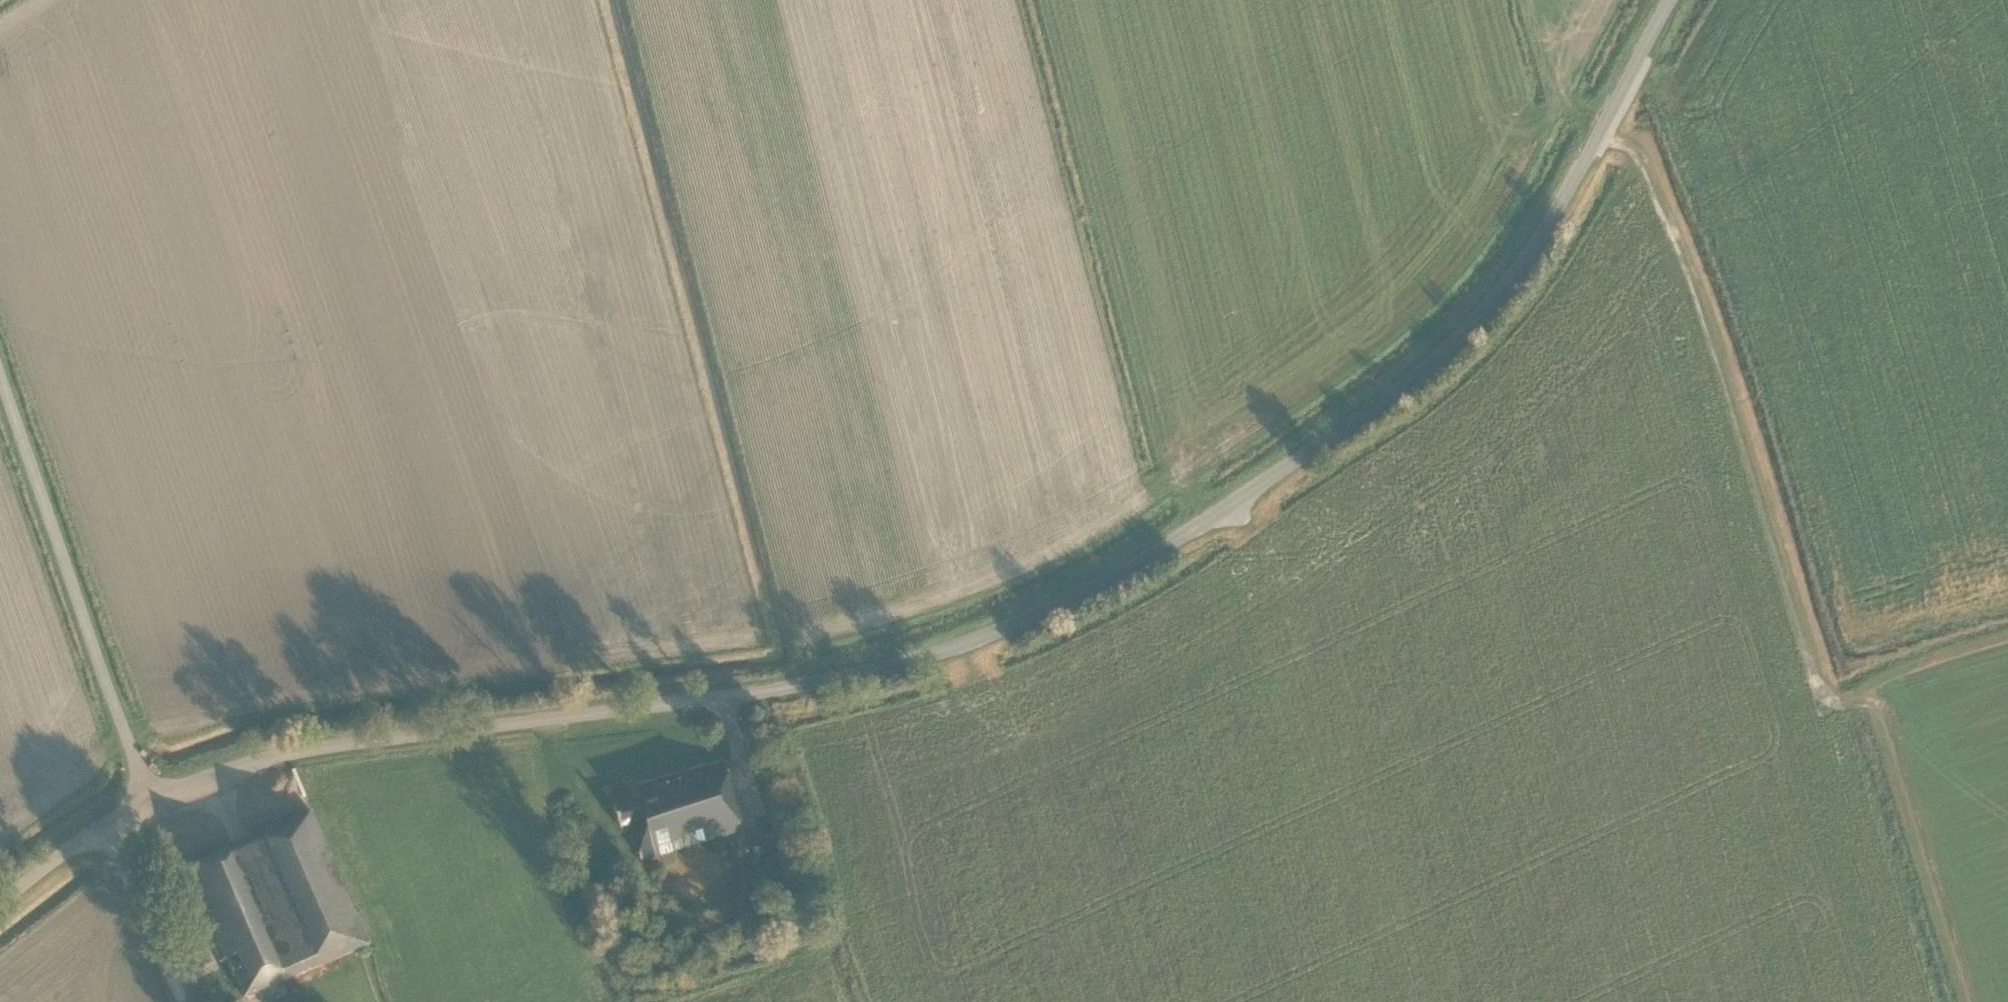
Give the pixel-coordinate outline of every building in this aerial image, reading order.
[(620,827),(632,824),(643,860),(741,832),(740,829),(742,828),(723,764),(636,790),(638,797),(613,804),(620,827)] [(244,997),(368,945),(310,813),(178,868),(216,960),(224,957),(232,976),(235,975),(244,997)] [(768,856),(762,831),(749,834),(755,859),(768,856)]
